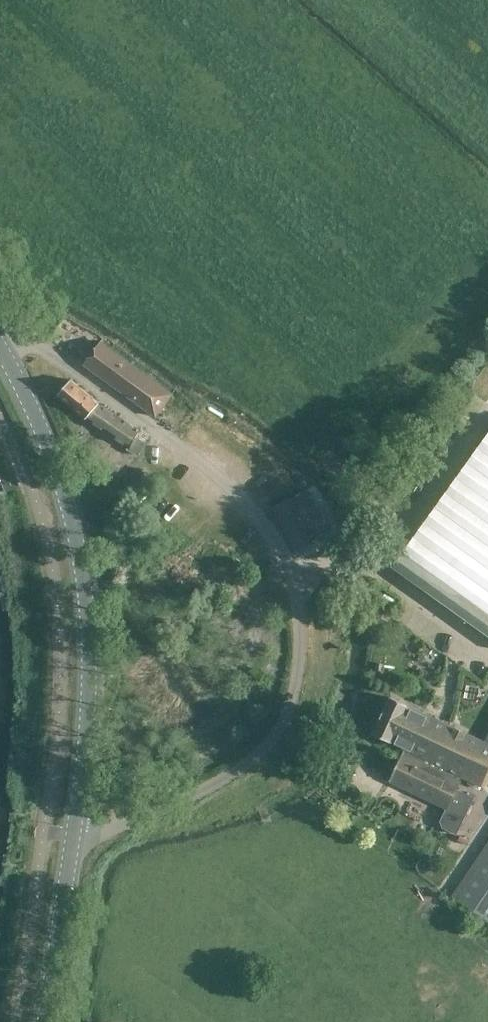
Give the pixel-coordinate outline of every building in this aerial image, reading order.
[(102,343),(101,345),(86,365),(157,418),(174,396),(102,343)] [(72,381),(64,391),(59,396),(85,418),(99,405),(72,381)] [(137,437),(141,430),(99,405),(85,418),(128,447),(127,449),(140,456),(147,442),(137,437)] [(393,556),(487,632),(487,426),(393,556)] [(308,493),(277,509),(298,550),(331,533),(317,506),(315,507),(308,493)] [(406,749),(463,776),(481,740),(392,698),(375,734),(406,749)] [(461,781),(463,776),(406,749),(391,781),(450,809),(455,798),(465,803),(471,790),(462,785),(463,781),(461,781)] [(454,897),(487,921),(487,848),(454,897)]
